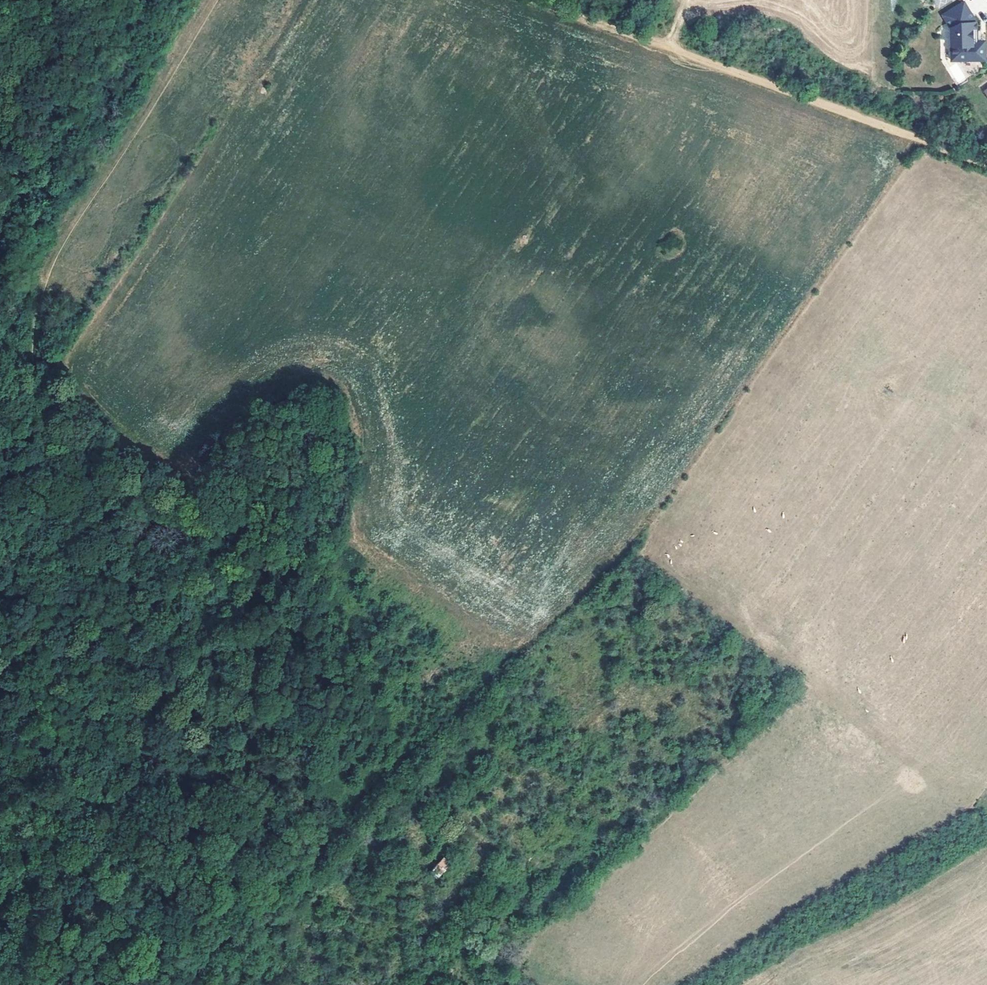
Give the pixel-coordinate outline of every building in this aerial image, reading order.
[(971,17),(974,15),(964,2),(944,14),(953,28),(954,58),(984,57),(984,43),(976,43),(975,22),(972,20),(971,17)] [(444,857),(429,872),(436,879),(451,864),(444,857)]
